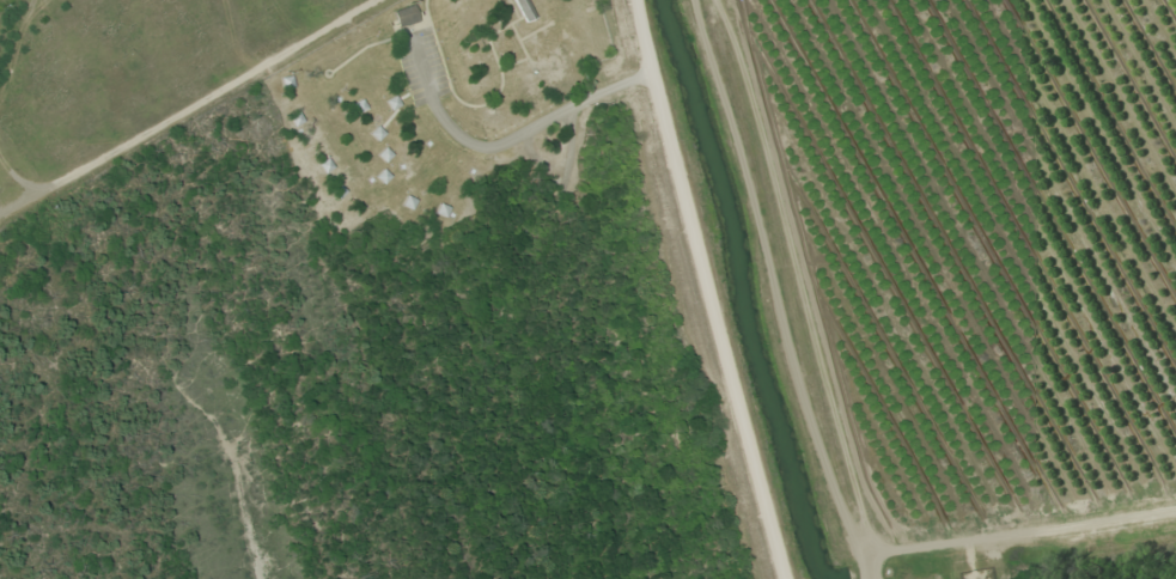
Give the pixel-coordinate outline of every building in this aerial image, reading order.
[(525,20),(515,0),(527,0),(535,16),(525,20)] [(414,5),(419,20),(400,26),(395,12),(414,5)] [(281,78),(291,75),(292,85),(282,87),(281,78)] [(395,96),(400,104),(391,109),(386,100),(395,96)] [(361,98),(366,108),(357,112),(353,103),(361,98)] [(297,111),(303,122),(293,127),(288,116),(297,111)] [(377,127),(384,133),(378,140),(371,134),(377,127)] [(385,147),(392,154),(385,160),(378,153),(385,147)] [(327,158),(333,167),(324,172),(318,164),(327,158)] [(383,170),(389,177),(382,183),(376,176),(383,170)] [(339,184),(345,191),(339,197),(331,190),(339,184)] [(407,196),(415,200),(412,208),(403,205),(407,196)] [(440,203),(449,208),(445,217),(437,212),(440,203)]
